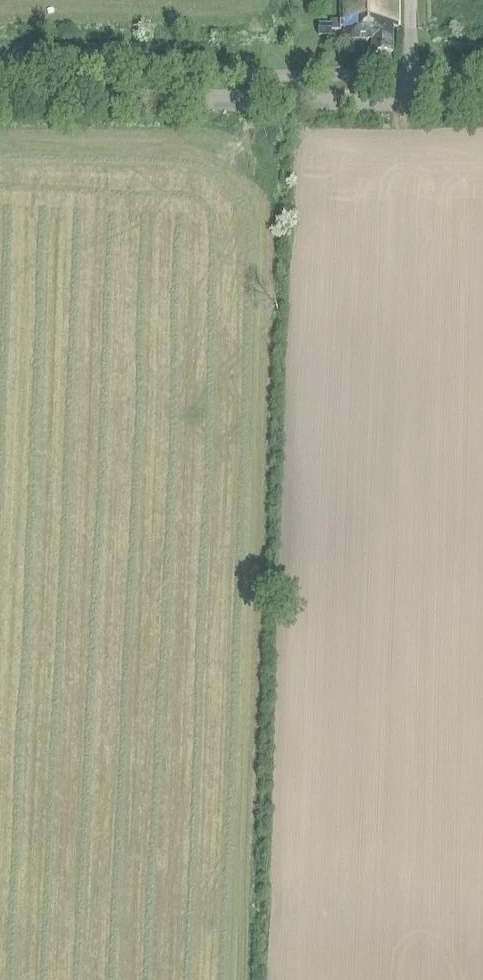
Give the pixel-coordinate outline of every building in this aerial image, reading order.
[(397,0),(339,0),(339,20),(329,20),(329,25),(317,24),(317,35),(330,35),(330,30),(340,30),(340,40),(371,40),(372,53),(392,53),(392,28),(397,28),(397,0)]
